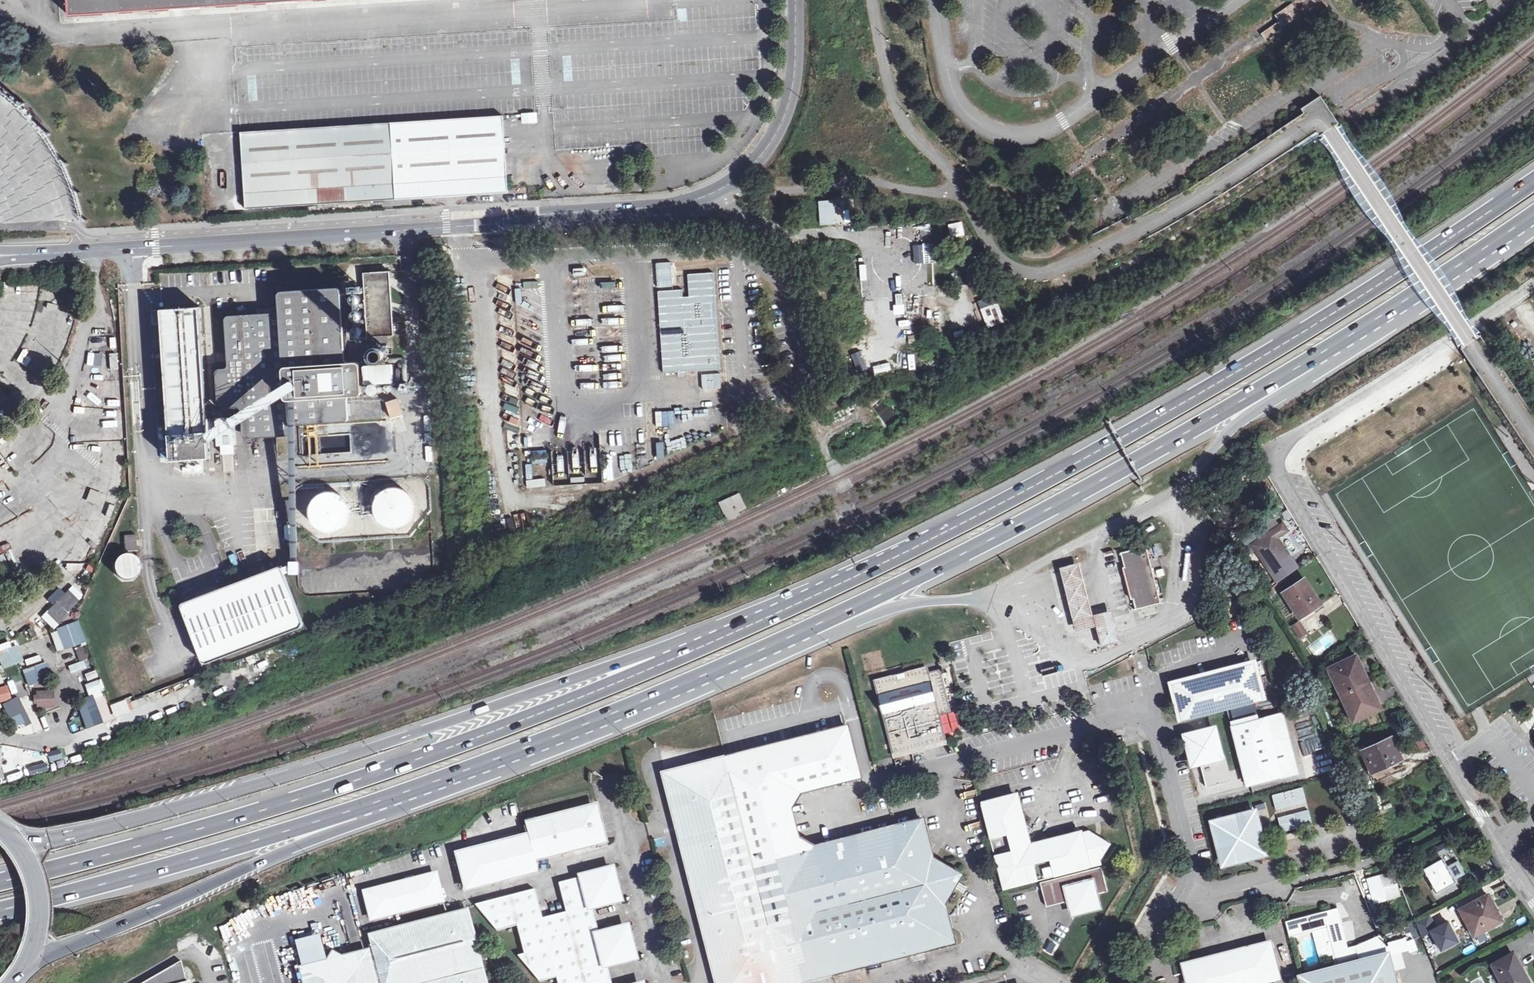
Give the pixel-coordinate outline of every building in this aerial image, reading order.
[(71,13),(288,0),(70,0),(71,13)] [(537,122),(536,112),(521,113),(522,123),(537,122)] [(505,117),(241,133),(247,209),(303,206),(302,201),(308,200),(308,206),(383,201),(383,188),(395,187),(396,200),(435,198),(434,183),(471,181),(472,196),(509,194),(505,117)] [(434,183),(435,198),(472,196),(471,181),(434,183)] [(383,188),(383,201),(396,200),(395,187),(383,188)] [(913,244),(913,263),(930,263),(930,244),(913,244)] [(671,263),(656,264),(657,288),(672,286),(671,263)] [(391,270),(364,271),(368,336),(395,334),(391,270)] [(683,290),(657,292),(663,374),(678,373),(686,372),(720,370),(717,318),(711,318),(710,303),(715,303),(713,272),(688,274),(690,297),(683,297),(683,290)] [(870,293),(868,275),(859,276),(861,294),(870,293)] [(347,361),(379,359),(376,355),(376,350),(378,346),(376,347),(375,348),(347,350),(344,309),(339,309),(338,293),(281,296),(283,316),(229,319),(233,372),(220,372),(222,405),(245,404),(247,435),(292,433),(292,423),(346,419),(344,393),(359,392),(357,365),(348,366),(347,361)] [(975,303),(987,329),(1007,320),(995,294),(975,303)] [(12,324),(27,328),(32,312),(17,308),(12,324)] [(164,347),(172,462),(211,459),(209,434),(208,421),(201,309),(162,311),(164,347)] [(376,355),(379,359),(384,360),(386,360),(388,359),(390,357),(391,355),(391,351),(390,349),(389,347),(387,345),(383,345),(380,345),(378,346),(376,350),(376,355)] [(362,385),(394,384),(393,364),(361,365),(362,385)] [(403,416),(398,399),(387,403),(392,419),(403,416)] [(662,411),(662,426),(674,426),(674,411),(662,411)] [(218,433),(219,446),(239,445),(237,419),(217,420),(218,433)] [(208,421),(209,434),(218,433),(217,420),(208,421)] [(532,451),(533,464),(546,464),(545,450),(532,451)] [(386,490),(383,492),(380,495),(377,498),(376,502),(375,506),(375,510),(376,514),(378,518),(381,522),(384,524),(387,526),(391,527),(396,528),(400,527),(404,526),(407,524),(410,521),(413,517),(414,513),(415,509),(415,505),(414,501),(412,497),(410,494),(406,491),(403,489),(399,488),(395,488),(390,488),(386,490)] [(741,491),(723,499),(724,503),(721,504),(723,508),(726,506),(730,516),(741,511),(740,509),(744,507),(742,504),(746,502),(744,497),(747,496),(745,492),(742,494),(741,491)] [(317,496),(315,499),(312,503),(311,507),(310,511),(311,515),(312,519),(314,523),(316,526),(320,529),(323,530),(328,531),(332,532),(336,531),(340,529),(343,527),(346,524),(348,520),(350,516),(350,512),(350,508),(349,504),(347,500),(344,497),(341,495),(337,493),(333,492),(329,492),(325,492),(321,494),(317,496)] [(298,522),(298,500),(282,501),(283,511),(279,512),(280,518),(283,517),(283,522),(298,522)] [(10,508),(2,512),(6,519),(14,514),(10,508)] [(1283,524),(1252,545),(1269,571),(1289,557),(1277,538),(1288,531),(1283,524)] [(1145,546),(1119,553),(1134,609),(1160,602),(1145,546)] [(1106,560),(1114,559),(1113,551),(1105,552),(1106,560)] [(110,568),(126,585),(143,569),(127,552),(110,568)] [(83,575),(92,577),(94,568),(85,565),(83,575)] [(281,567),(182,605),(205,664),(303,626),(281,567)] [(1304,580),(1284,593),(1300,619),(1321,605),(1304,580)] [(53,630),(85,598),(73,586),(41,618),(53,630)] [(1113,611),(1094,615),(1101,647),(1121,642),(1113,611)] [(1300,620),(1291,626),(1299,639),(1309,634),(1300,620)] [(78,636),(74,626),(65,629),(69,639),(70,638),(73,644),(85,640),(83,634),(78,636)] [(13,641),(0,646),(0,663),(3,670),(22,662),(13,641)] [(1341,695),(1365,684),(1361,675),(1364,674),(1356,656),(1328,669),(1341,695)] [(1183,680),(1172,683),(1181,720),(1262,699),(1253,663),(1221,671),(1221,670),(1193,677),(1187,673),(1183,680)] [(875,684),(928,670),(927,666),(874,680),(875,684)] [(928,670),(875,684),(888,734),(894,754),(946,741),(941,720),(938,709),(949,706),(941,670),(929,673),(928,670)] [(12,690),(21,687),(15,671),(6,674),(12,690)] [(37,671),(24,676),(28,686),(41,681),(37,671)] [(104,691),(101,683),(92,686),(96,694),(104,691)] [(12,698),(6,684),(0,687),(0,703),(12,698)] [(1365,684),(1341,695),(1353,722),(1381,709),(1372,691),(1369,693),(1365,684)] [(49,691),(38,691),(38,696),(41,700),(38,703),(39,708),(49,708),(49,691)] [(3,704),(15,730),(30,723),(18,697),(3,704)] [(129,703),(123,705),(126,712),(132,710),(129,703)] [(1237,728),(1232,729),(1246,783),(1291,772),(1283,739),(1271,742),(1265,720),(1257,722),(1256,716),(1235,721),(1237,728)] [(1283,739),(1291,772),(1295,771),(1281,716),(1265,720),(1271,742),(1283,739)] [(664,773),(719,982),(787,982),(952,941),(944,905),(961,872),(944,864),(932,857),(931,854),(922,822),(801,850),(797,834),(790,806),(788,794),(862,775),(848,728),(664,773)] [(1214,728),(1185,735),(1191,759),(1199,763),(1201,763),(1221,757),(1214,728)] [(1359,738),(1349,743),(1352,750),(1362,746),(1359,738)] [(1391,739),(1363,752),(1373,773),(1401,760),(1391,739)] [(1221,757),(1201,763),(1207,788),(1232,781),(1225,756),(1221,757)] [(1401,760),(1373,773),(1376,780),(1404,767),(1401,760)] [(15,775),(11,764),(0,769),(0,781),(15,775)] [(1016,795),(982,804),(1004,889),(1101,865),(1101,862),(1111,844),(1091,831),(1053,840),(1044,835),(1036,849),(1034,853),(1032,853),(1023,848),(1022,846),(1024,843),(1033,828),(1024,823),(1016,795)] [(527,836),(456,854),(465,889),(536,870),(534,858),(603,840),(594,806),(525,824),(527,836)] [(1255,811),(1213,822),(1224,864),(1266,853),(1255,811)] [(1034,853),(1036,849),(1024,843),(1022,846),(1023,848),(1032,853),(1034,853)] [(1444,844),(1436,849),(1440,855),(1447,851),(1444,844)] [(1441,858),(1423,868),(1436,892),(1455,882),(1453,879),(1446,867),(1441,858)] [(1456,861),(1446,867),(1453,879),(1464,874),(1456,861)] [(1102,867),(1041,883),(1047,907),(1070,901),(1072,908),(1079,912),(1094,908),(1097,903),(1095,895),(1108,892),(1102,867)] [(523,953),(598,933),(598,931),(593,911),(591,906),(600,904),(607,902),(619,899),(611,868),(578,877),(558,882),(565,911),(542,917),(534,888),(474,904),(497,930),(516,925),(523,953)] [(391,891),(367,897),(372,916),(441,898),(435,874),(390,886),(391,891)] [(1383,875),(1368,879),(1374,903),(1400,896),(1394,876),(1384,878),(1383,875)] [(366,892),(367,897),(391,891),(390,886),(366,892)] [(1487,894),(1460,909),(1474,935),(1494,925),(1492,920),(1499,916),(1487,894)] [(1270,915),(1282,912),(1280,907),(1269,910),(1270,915)] [(1302,977),(1304,982),(1396,982),(1389,955),(1361,962),(1357,946),(1349,948),(1342,924),(1340,925),(1339,920),(1341,920),(1338,908),(1287,922),(1291,937),(1327,928),(1337,968),(1302,977)] [(467,912),(369,937),(374,954),(367,956),(374,982),(486,982),(467,912)] [(1433,916),(1435,924),(1448,920),(1445,912),(1433,916)] [(1431,931),(1441,949),(1458,940),(1448,922),(1436,928),(1429,914),(1415,922),(1421,936),(1431,931)] [(1492,920),(1494,925),(1501,921),(1499,916),(1492,920)] [(523,953),(517,955),(539,981),(556,977),(558,982),(590,982),(610,978),(608,969),(606,965),(615,962),(622,960),(634,957),(626,926),(598,933),(523,953)] [(1185,965),(1187,971),(1190,982),(1261,982),(1280,978),(1270,942),(1194,962),(1185,965)] [(300,968),(303,982),(374,982),(367,956),(366,952),(341,958),(331,953),(326,962),(300,968)] [(1493,965),(1502,982),(1529,982),(1513,954),(1493,965)] [(1185,965),(1194,962),(1194,959),(1182,962),(1184,972),(1187,971),(1185,965)] [(181,960),(142,982),(187,982),(181,960)]
